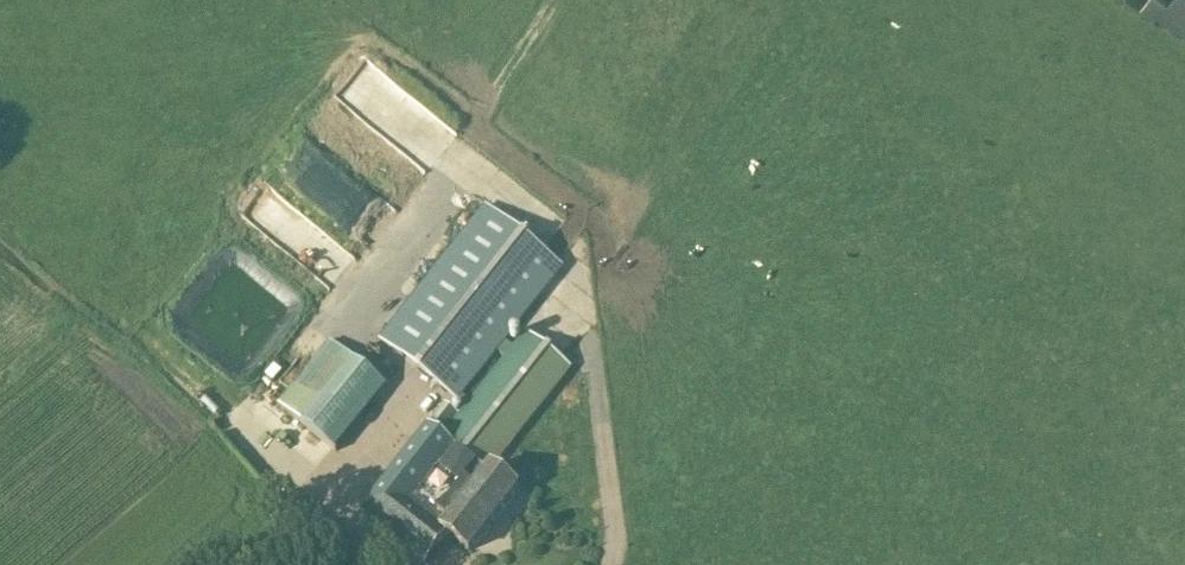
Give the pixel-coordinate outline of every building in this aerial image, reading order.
[(1157,19),(1184,37),(1184,0),(1168,0),(1157,19)] [(379,340),(460,402),(566,267),(486,205),(379,340)] [(428,424),(361,511),(426,564),(449,535),(469,551),(519,489),(494,469),(572,368),(526,332),(514,347),(505,359),(471,402),(466,408),(459,416),(445,405),(436,417),(429,425),(428,424)] [(389,387),(330,340),(278,405),(336,453),(389,387)]
